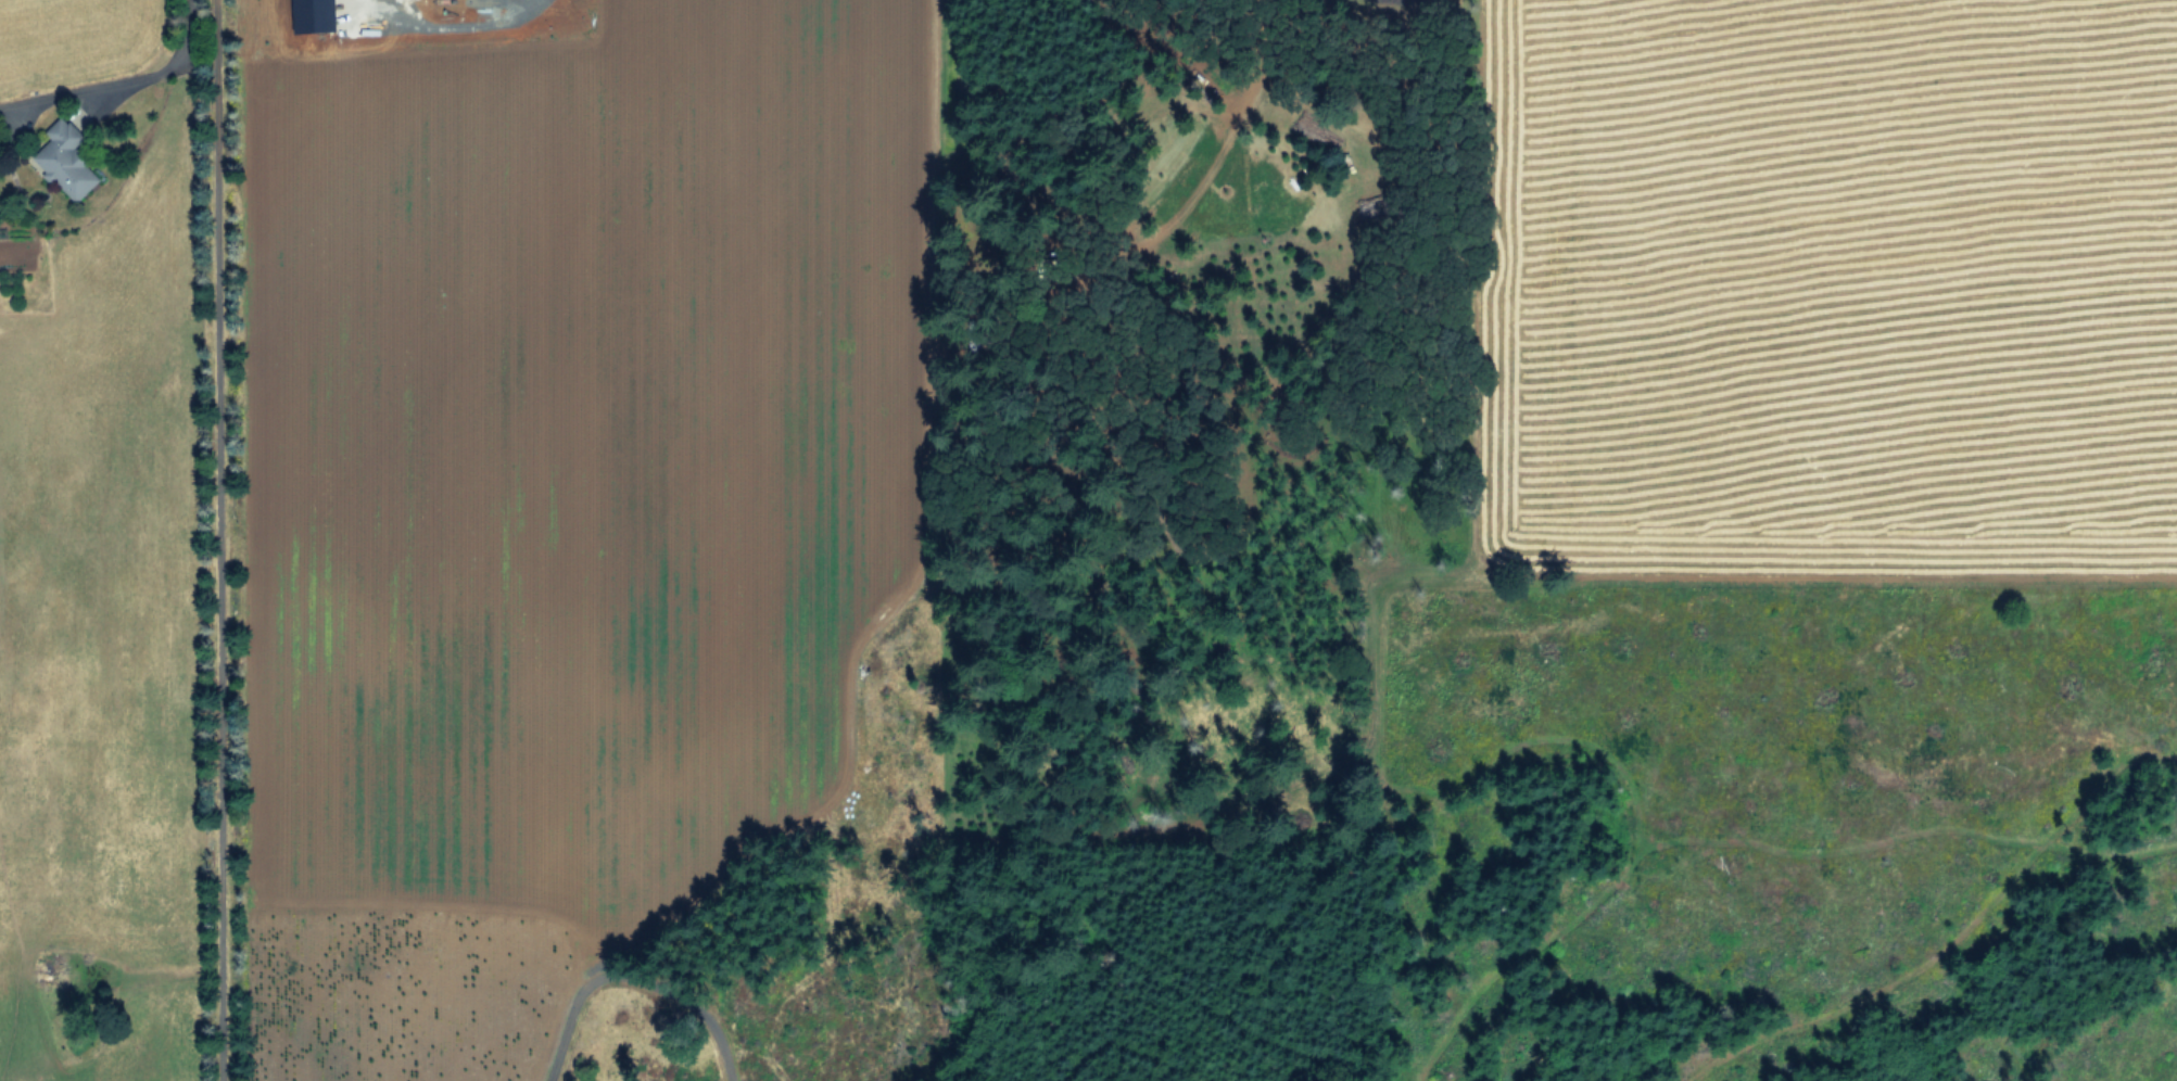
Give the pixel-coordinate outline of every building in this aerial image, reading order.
[(103,177),(75,147),(85,137),(64,114),(46,130),(52,138),(34,155),(47,170),(42,174),(50,182),(55,177),(77,201),(103,177)]
